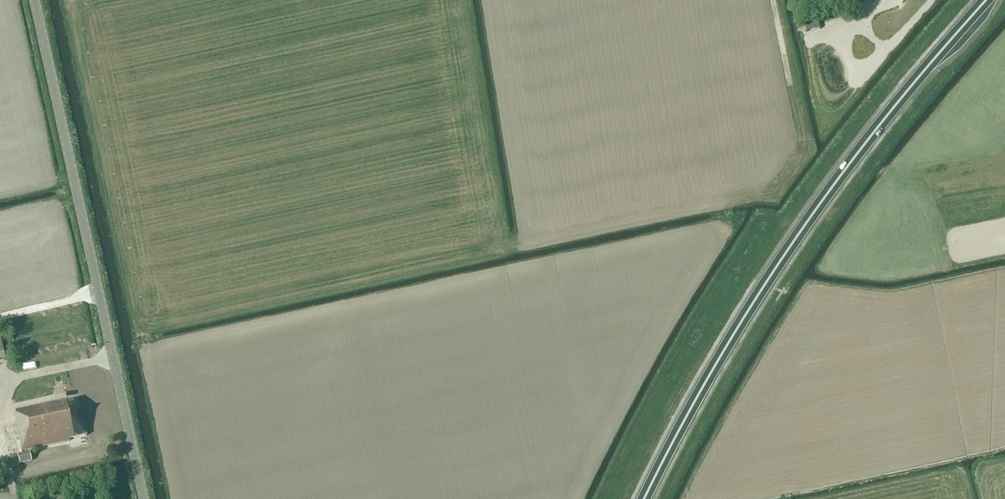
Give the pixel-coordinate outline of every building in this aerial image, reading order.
[(69,439),(86,435),(78,399),(65,401),(65,400),(14,411),(17,421),(15,421),(19,441),(16,442),(19,454),(18,454),(20,463),(32,461),(30,452),(22,454),(21,451),(70,441),(69,439)]
